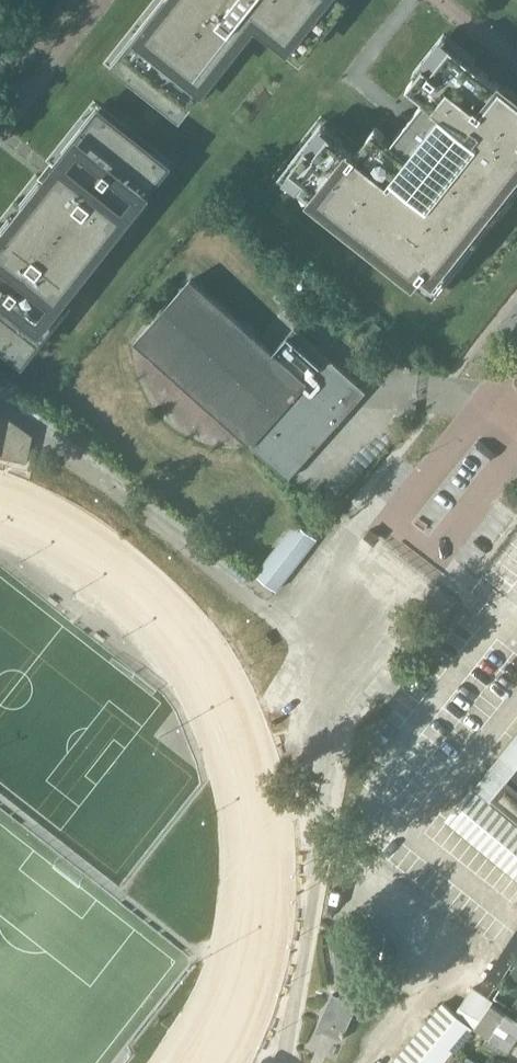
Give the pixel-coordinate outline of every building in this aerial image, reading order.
[(10,349),(18,355),(27,342),(59,302),(53,297),(55,294),(61,287),(63,284),(65,282),(72,273),(97,242),(104,233),(106,230),(109,227),(114,220),(116,217),(149,176),(208,102),(291,169),(286,176),(301,188),(416,279),(433,293),(445,278),(516,187),(516,98),(473,63),(460,53),(445,40),(425,66),(417,76),(408,87),(376,128),(368,138),(282,70),(306,40),(328,12),(338,0),(165,0),(165,1),(121,55),(83,104),(96,113),(86,126),(53,167),(43,180),(0,234),(0,341),(10,349)] [(273,352),(191,279),(135,342),(289,479),(362,398),(367,392),(295,328),(273,352)] [(26,463),(32,435),(31,435),(7,418),(0,417),(0,458),(26,463)] [(257,572),(256,574),(277,591),(317,538),(296,522),(257,572)] [(477,791),(491,802),(494,798),(507,782),(514,773),(516,769),(516,740),(477,791)] [(514,773),(507,782),(516,790),(516,775),(514,773)] [(507,782),(494,798),(516,817),(516,790),(507,782)] [(476,792),(472,789),(447,820),(516,878),(516,826),(476,792)] [(486,980),(496,987),(516,955),(516,931),(486,980)] [(341,967),(346,970),(368,967),(365,945),(343,948),(339,952),(341,967)] [(473,988),(457,1012),(472,1022),(489,998),(473,988)] [(333,994),(317,1028),(342,1040),(358,1005),(333,994)] [(472,1028),(443,1003),(431,1018),(393,1062),(443,1062),(472,1028)] [(476,1028),(489,1036),(503,1045),(509,1050),(516,1055),(516,1021),(492,1004),(476,1028)] [(503,1045),(489,1036),(484,1044),(497,1053),(503,1045)]
